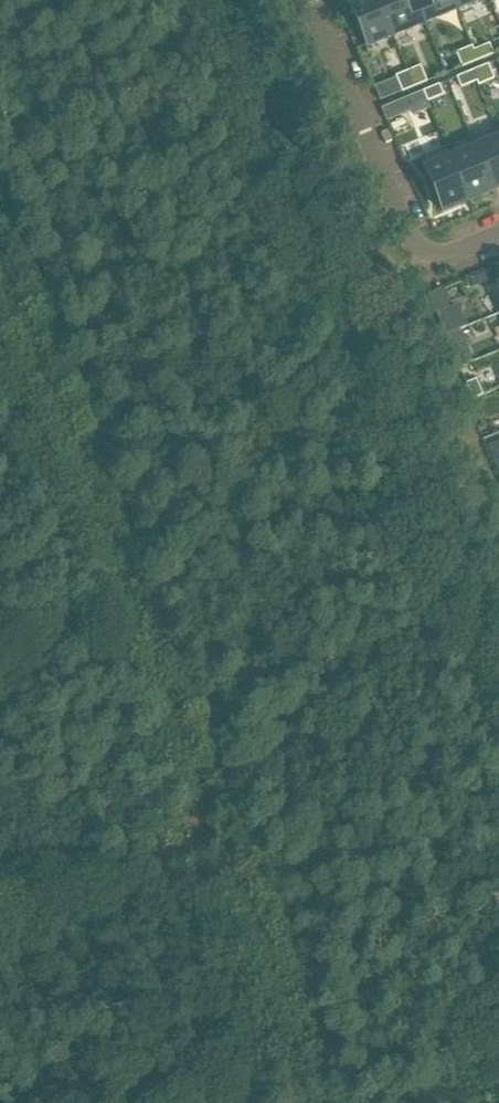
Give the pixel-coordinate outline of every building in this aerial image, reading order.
[(350,3),(368,47),(393,37),(384,14),(378,0),(357,0),(350,3)] [(393,37),(425,23),(419,8),(415,0),(378,0),(384,14),(393,37)] [(419,8),(425,23),(457,10),(453,0),(415,0),(419,8)] [(457,10),(482,0),(453,0),(457,10)] [(490,44),(474,50),(478,61),(494,55),(490,44)] [(472,46),(456,53),(462,68),(478,61),(474,50),(472,46)] [(488,64),(472,71),(477,82),(478,86),(494,79),(488,64)] [(421,66),(408,71),(415,87),(427,82),(421,66)] [(408,71),(396,76),(402,92),(415,87),(408,71)] [(472,71),(457,78),(461,88),(476,82),(477,82),(472,71)] [(439,85),(423,91),(428,102),(444,95),(439,85)] [(423,91),(408,97),(415,114),(430,108),(427,102),(423,91)] [(471,140),(474,148),(475,147),(493,191),(498,189),(498,136),(496,130),(472,140),(471,140)] [(446,147),(421,158),(443,212),(469,202),(450,158),(452,157),(448,147),(446,147)] [(452,157),(450,158),(469,202),(493,191),(475,147),(474,148),(452,157)] [(457,306),(437,315),(445,335),(466,326),(457,306)] [(456,331),(445,336),(446,336),(452,352),(467,346),(460,330),(456,331)] [(476,379),(466,384),(473,400),(483,395),(476,379)] [(490,448),(494,456),(498,454),(498,444),(490,448)]
